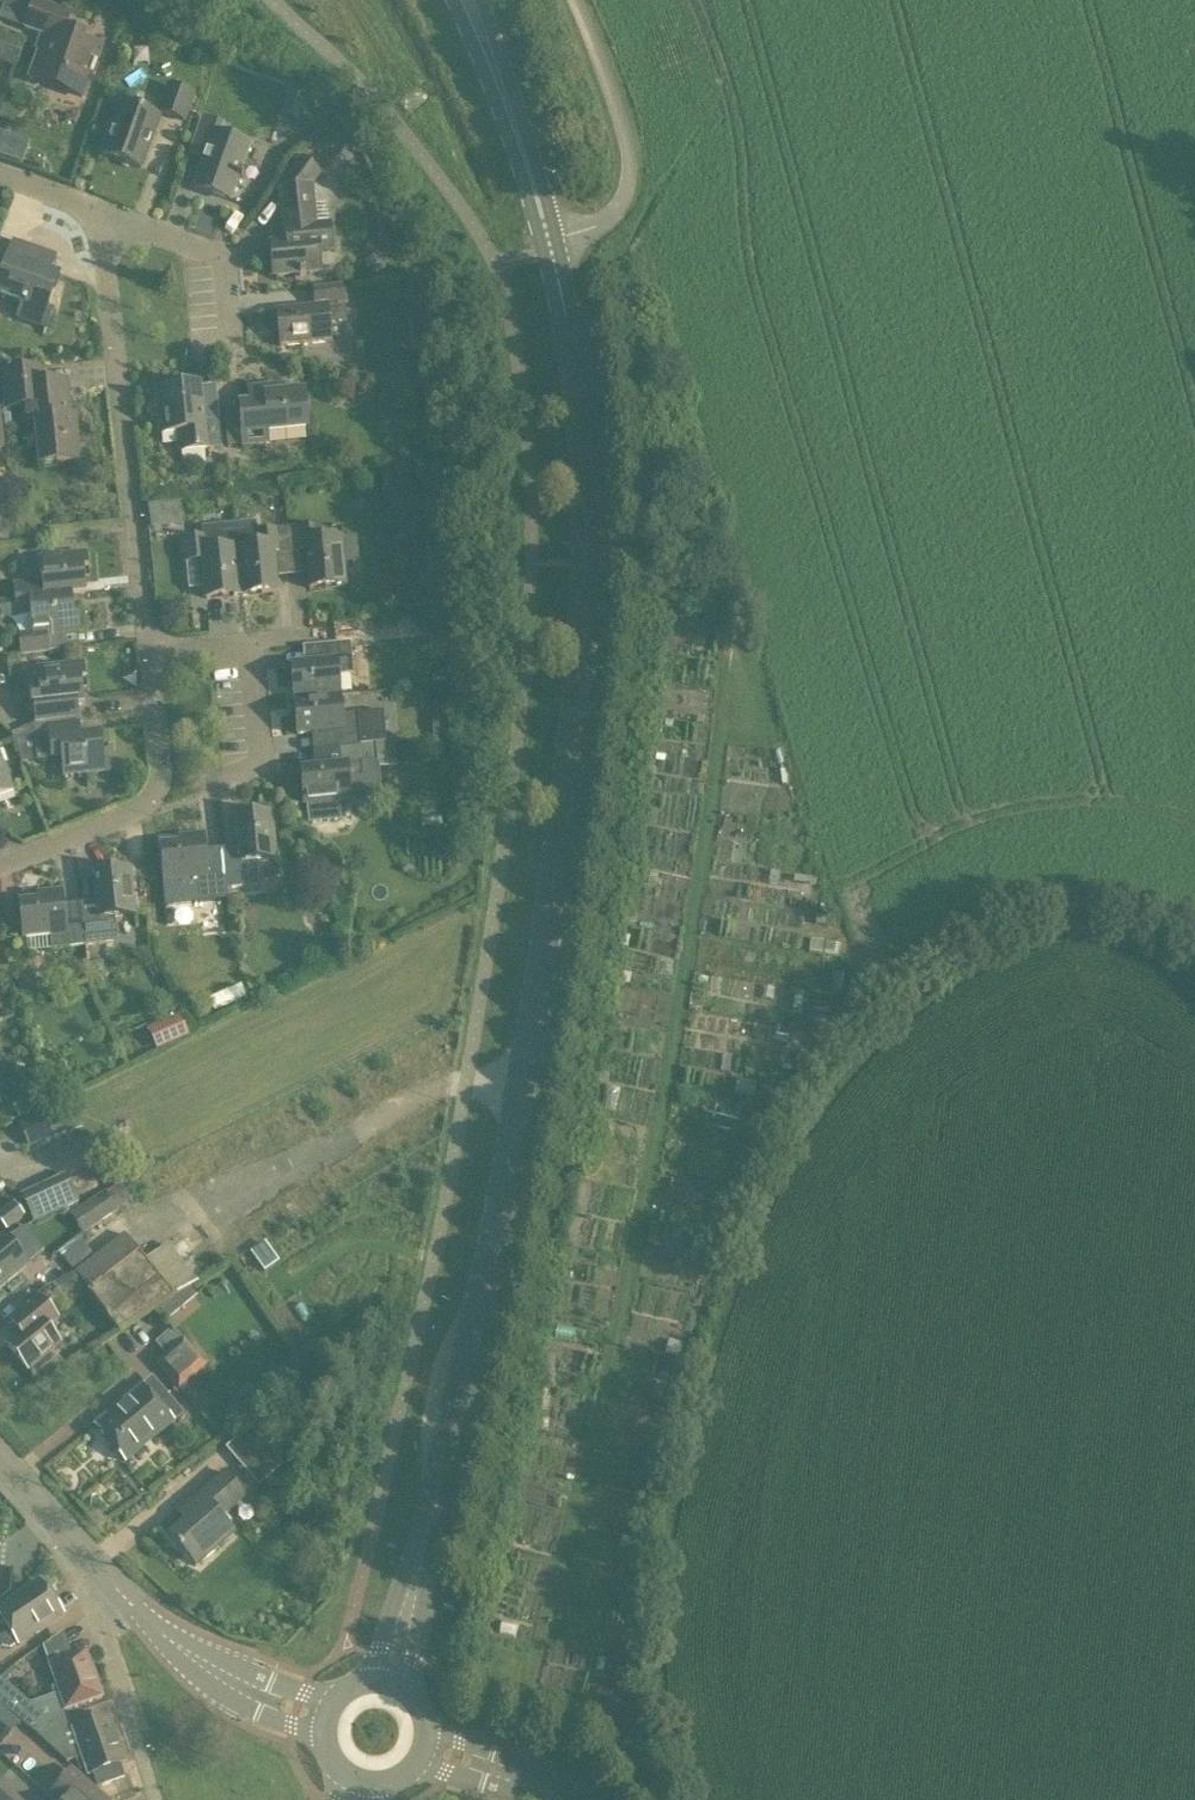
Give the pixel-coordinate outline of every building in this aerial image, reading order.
[(70,16),(59,12),(32,3),(22,30),(43,37),(28,79),(80,98),(98,49),(81,43),(83,39),(65,32),(70,16)] [(19,45),(0,37),(0,63),(10,67),(19,45)] [(166,85),(156,114),(186,124),(196,96),(166,85)] [(139,171),(158,119),(119,106),(101,157),(139,171)] [(218,140),(222,128),(203,121),(192,150),(206,155),(193,190),(229,203),(238,179),(243,181),(245,175),(240,173),(248,151),(218,140)] [(34,140),(0,130),(0,154),(27,162),(34,140)] [(279,232),(280,245),(268,246),(272,278),(298,275),(298,277),(304,277),(304,275),(319,273),(317,255),(333,253),(331,223),(317,224),(313,186),(321,175),(300,160),(278,190),(276,190),(280,232),(279,232)] [(4,273),(0,272),(0,297),(23,305),(17,321),(47,332),(53,315),(46,313),(57,280),(31,270),(37,253),(14,244),(4,273)] [(381,255),(365,262),(370,273),(375,275),(384,271),(386,265),(381,255)] [(312,291),(314,308),(275,312),(279,350),(330,344),(328,325),(345,323),(342,288),(312,291)] [(409,345),(392,347),(393,362),(388,362),(390,378),(411,376),(409,345)] [(43,386),(41,370),(0,374),(0,381),(3,412),(21,410),(23,425),(37,423),(41,467),(77,463),(72,419),(68,420),(64,384),(43,386)] [(222,449),(218,410),(200,412),(197,388),(155,393),(159,436),(178,434),(180,454),(222,449)] [(240,410),(242,424),(225,425),(227,449),(265,445),(264,435),(305,432),(301,395),(281,397),(281,390),(249,393),(251,409),(240,410)] [(185,501),(151,503),(152,527),(187,525),(185,501)] [(253,523),(233,525),(236,550),(241,598),(276,595),(272,556),(288,555),(288,554),(286,532),(286,531),(254,534),(253,523)] [(319,528),(286,531),(286,532),(288,554),(288,555),(305,553),(309,592),(344,588),(342,564),(358,562),(356,539),(342,540),(342,537),(320,539),(319,528)] [(236,550),(216,552),(215,538),(183,541),(185,565),(186,565),(188,587),(205,585),(206,601),(241,598),(236,550)] [(14,603),(70,597),(85,596),(82,572),(87,572),(85,556),(37,561),(40,584),(12,587),(14,601),(14,603)] [(14,601),(0,602),(0,618),(29,615),(32,638),(17,639),(19,657),(47,654),(46,637),(79,634),(78,618),(72,618),(70,597),(14,603),(14,601)] [(302,648),(304,668),(290,669),(293,704),(342,699),(339,676),(354,675),(351,647),(350,647),(350,644),(302,648)] [(33,728),(78,723),(76,707),(82,707),(80,684),(84,683),(83,667),(35,672),(37,690),(28,691),(30,712),(31,712),(33,728)] [(342,699),(293,704),(297,739),(312,738),(313,754),(381,748),(381,744),(386,744),(382,711),(358,714),(343,715),(342,699)] [(78,723),(33,728),(36,763),(60,760),(62,779),(108,774),(106,758),(103,759),(100,736),(80,739),(78,723)] [(313,754),(314,771),(300,772),(304,808),(306,808),(308,825),(340,821),(339,804),(381,800),(378,765),(378,764),(382,764),(381,748),(313,754)] [(10,795),(0,767),(0,799),(10,795)] [(453,813),(421,819),(423,830),(455,823),(453,813)] [(240,874),(224,875),(225,889),(257,886),(255,866),(275,864),(271,816),(235,820),(240,874)] [(223,869),(206,871),(203,839),(178,841),(179,848),(159,850),(164,897),(191,894),(192,903),(226,900),(225,889),(224,875),(223,869)] [(101,929),(83,931),(85,949),(117,945),(114,920),(134,918),(129,872),(95,876),(101,929)] [(83,931),(67,932),(63,894),(36,897),(37,904),(19,906),(22,940),(51,937),(52,952),(85,949),(83,931)] [(187,1037),(178,1016),(146,1030),(155,1051),(187,1037)] [(8,1108),(15,1121),(54,1102),(38,1069),(28,1074),(37,1094),(8,1108)] [(54,1134),(65,1129),(56,1109),(17,1127),(28,1150),(55,1138),(54,1134)] [(21,1196),(34,1224),(79,1203),(79,1202),(103,1191),(103,1192),(113,1187),(108,1175),(98,1179),(99,1181),(82,1189),(81,1187),(73,1191),(66,1175),(21,1196)] [(82,1235),(118,1213),(117,1211),(131,1202),(119,1184),(105,1194),(104,1193),(69,1216),(82,1235)] [(144,1262),(123,1235),(127,1232),(119,1220),(110,1227),(109,1225),(85,1244),(93,1254),(91,1255),(93,1258),(73,1273),(88,1292),(86,1293),(117,1332),(158,1308),(189,1288),(198,1283),(206,1276),(197,1265),(189,1272),(177,1257),(192,1245),(188,1241),(185,1244),(184,1242),(172,1250),(168,1244),(144,1262)] [(1,1239),(0,1240),(0,1289),(20,1272),(11,1261),(18,1255),(3,1237),(1,1239)] [(268,1271),(282,1262),(270,1242),(256,1251),(268,1271)] [(39,1297),(9,1322),(18,1333),(5,1345),(28,1372),(60,1345),(42,1323),(53,1314),(39,1297)] [(154,1365),(178,1392),(206,1366),(182,1340),(171,1329),(154,1345),(164,1356),(154,1365)] [(332,1362),(321,1345),(320,1344),(300,1357),(311,1372),(317,1368),(319,1370),(332,1362)] [(162,1397),(153,1404),(141,1389),(92,1429),(121,1465),(179,1417),(162,1397)] [(278,1466),(266,1452),(239,1476),(251,1490),(278,1466)] [(226,1475),(222,1477),(176,1517),(183,1525),(168,1537),(176,1547),(175,1548),(194,1570),(232,1538),(219,1522),(246,1499),(226,1475)] [(10,1602),(9,1600),(0,1607),(0,1646),(1,1647),(10,1649),(16,1645),(16,1646),(32,1635),(33,1636),(61,1617),(38,1583),(10,1602)] [(58,1694),(29,1704),(0,1679),(0,1706),(29,1731),(66,1717),(72,1733),(74,1733),(66,1712),(101,1699),(84,1654),(49,1667),(58,1694)] [(107,1721),(74,1733),(72,1733),(66,1717),(29,1731),(66,1763),(75,1761),(79,1772),(84,1770),(87,1778),(92,1777),(97,1790),(123,1780),(118,1767),(123,1765),(107,1721)] [(100,1798),(71,1773),(52,1795),(57,1799),(98,1799),(100,1798)] [(0,1783),(0,1799),(20,1799),(0,1783)]
